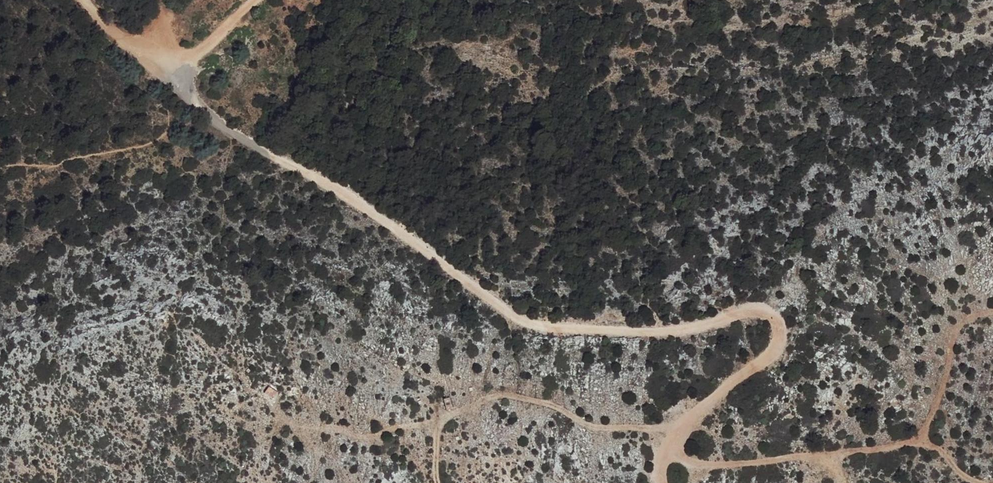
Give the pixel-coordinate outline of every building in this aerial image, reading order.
[(268,386),(264,392),(273,398),(277,391),(268,386)]
